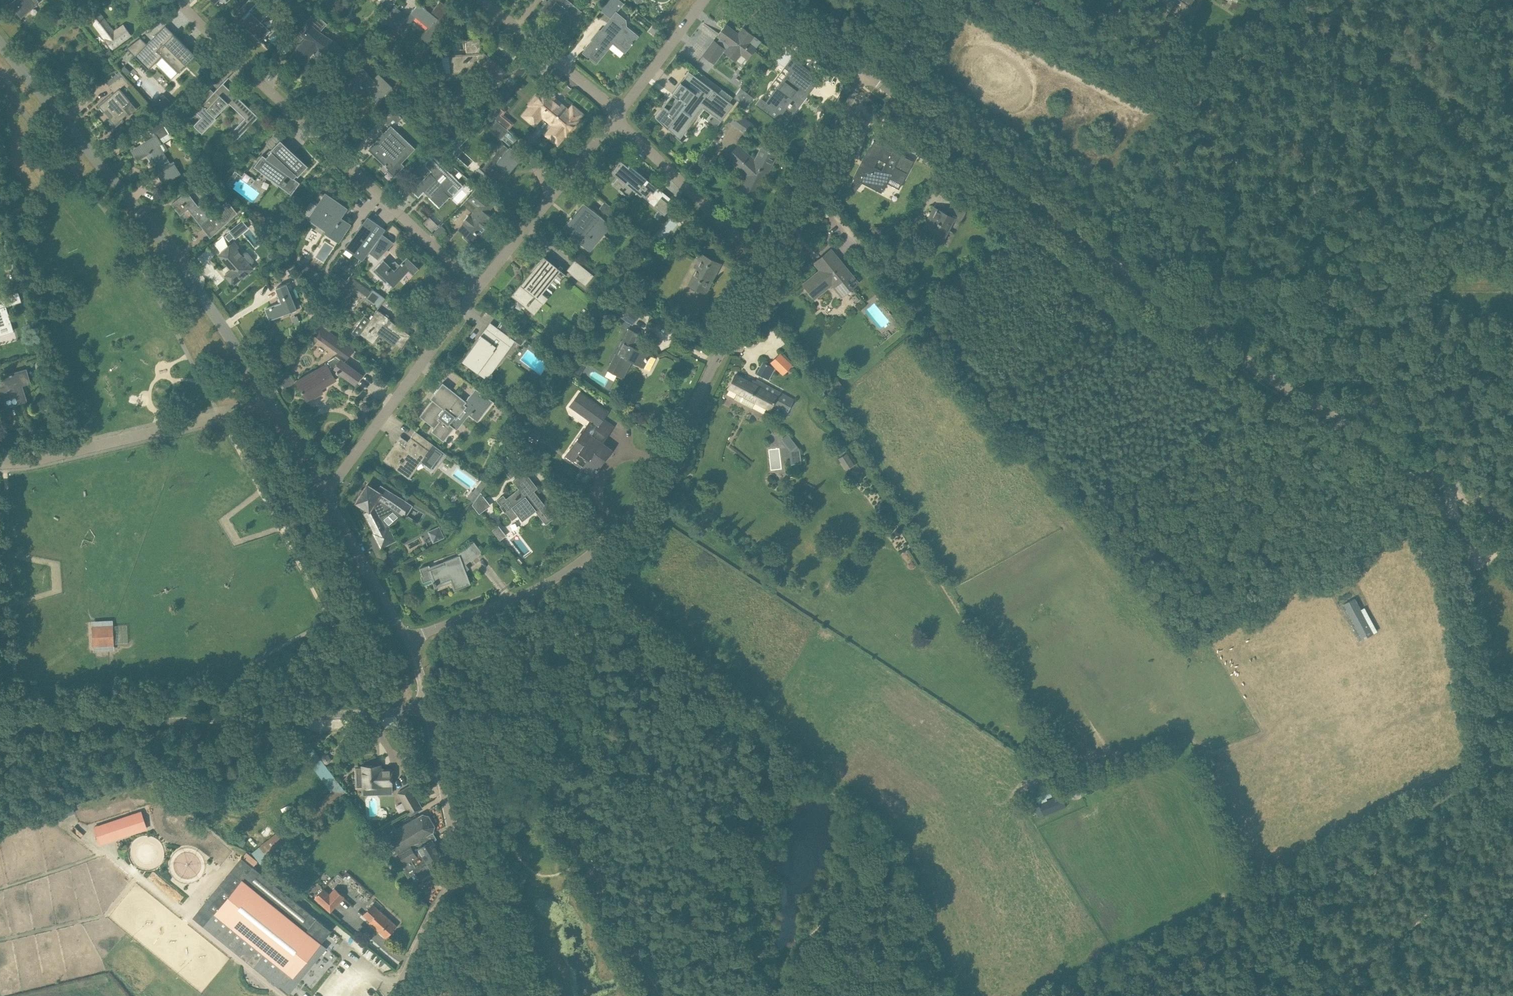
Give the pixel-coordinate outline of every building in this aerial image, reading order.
[(7,2),(19,17),(39,0),(8,0),(7,2)] [(231,18),(236,24),(241,19),(243,21),(241,22),(245,26),(261,41),(271,31),(266,26),(262,22),(272,11),(261,0),(248,0),(231,18)] [(426,0),(421,0),(411,12),(430,27),(421,37),(429,44),(438,34),(436,32),(444,23),(447,25),(456,14),(440,1),(435,7),(426,0)] [(541,9),(546,14),(548,12),(557,20),(566,10),(573,16),(576,18),(582,11),(579,9),(569,0),(548,0),(547,1),(546,0),(543,3),(545,5),(541,9)] [(616,12),(623,3),(620,0),(610,0),(606,4),(616,12)] [(396,31),(408,17),(397,8),(385,22),(396,31)] [(475,9),(471,14),(474,19),(477,22),(483,16),(475,9)] [(106,20),(98,11),(89,18),(113,48),(131,34),(124,25),(114,32),(109,26),(106,20)] [(295,58),(292,61),(307,74),(309,72),(310,72),(312,70),(312,69),(314,66),(306,59),(317,47),(331,57),(330,59),(331,59),(332,58),(337,62),(336,63),(341,67),(351,54),(320,32),(328,23),(317,13),(314,11),(298,30),(307,38),(296,50),(295,50),(291,55),(295,58)] [(625,20),(616,12),(607,23),(609,25),(606,29),(599,30),(592,38),(594,40),(583,52),(596,62),(613,42),(625,51),(631,44),(632,44),(634,42),(633,41),(637,36),(626,26),(625,20)] [(740,53),(745,48),(751,52),(761,40),(746,29),(741,35),(729,26),(726,24),(724,26),(718,35),(721,38),(718,42),(725,47),(723,51),(735,60),(740,53)] [(127,47),(127,48),(148,69),(162,55),(178,71),(177,72),(178,72),(195,55),(188,47),(186,49),(175,38),(174,37),(169,42),(158,32),(147,43),(141,37),(140,37),(127,47)] [(481,53),(480,38),(465,39),(467,54),(452,55),(453,72),(476,70),(496,85),(507,72),(483,53),(482,54),(481,53)] [(718,42),(713,38),(702,54),(714,63),(723,51),(725,47),(718,42)] [(361,43),(353,55),(359,59),(369,48),(361,43)] [(110,50),(104,54),(108,58),(113,54),(110,50)] [(529,66),(523,61),(513,74),(519,79),(522,75),(529,66)] [(761,97),(756,104),(770,115),(782,124),(787,117),(782,113),(785,110),(788,105),(790,106),(792,103),(791,102),(792,100),(793,100),(797,103),(798,103),(808,90),(802,86),(800,84),(803,81),(806,77),(815,84),(820,78),(799,62),(798,64),(792,72),(789,70),(766,101),(761,97)] [(374,79),(363,68),(347,84),(355,92),(361,86),(362,88),(364,87),(378,100),(375,103),(381,109),(388,102),(407,83),(403,79),(393,88),(378,74),(374,79)] [(123,75),(119,71),(106,82),(114,91),(112,93),(98,104),(104,112),(107,109),(113,115),(109,118),(116,126),(122,121),(123,121),(124,120),(124,119),(129,114),(123,107),(130,101),(120,88),(128,81),(123,75)] [(685,127),(702,104),(703,104),(704,105),(717,115),(721,119),(716,126),(717,126),(733,104),(715,91),(689,71),(672,93),(677,97),(677,98),(673,103),(669,108),(664,105),(669,98),(663,104),(655,116),(682,142),(683,142),(680,139),(687,129),(685,127)] [(229,77),(228,76),(212,94),(208,91),(203,96),(206,99),(192,114),(193,115),(196,111),(201,116),(193,125),(194,125),(195,124),(202,131),(209,124),(210,125),(216,118),(211,112),(224,98),(245,117),(230,132),(237,139),(259,116),(223,83),(229,77)] [(557,95),(544,84),(527,105),(528,106),(520,115),(535,127),(542,118),(551,125),(543,134),(558,146),(565,137),(567,139),(583,120),(581,118),(585,114),(572,103),(569,107),(555,96),(557,95)] [(741,87),(734,97),(740,102),(747,92),(741,87)] [(748,93),(736,109),(742,113),(749,103),(753,97),(748,93)] [(169,100),(160,109),(166,116),(174,107),(176,106),(175,105),(174,105),(169,100)] [(825,101),(822,106),(826,109),(828,111),(832,106),(825,101)] [(490,114),(508,128),(512,123),(501,114),(504,110),(498,105),(490,114)] [(383,117),(389,122),(393,118),(396,121),(400,116),(391,108),(383,117)] [(752,123),(737,112),(729,122),(745,134),(752,123)] [(508,128),(490,114),(497,120),(490,128),(501,138),(508,130),(507,129),(508,128)] [(154,136),(138,146),(143,156),(147,154),(158,173),(164,183),(181,173),(173,161),(170,163),(163,151),(167,149),(163,142),(171,137),(168,133),(161,120),(149,127),(154,136)] [(414,148),(391,126),(369,149),(390,169),(404,155),(406,157),(414,148)] [(285,182),(283,185),(294,193),(292,195),(293,195),(302,184),(297,180),(300,178),(301,179),(311,168),(282,140),(272,151),(273,152),(268,158),(264,156),(255,167),(256,168),(257,166),(275,179),(277,176),(285,182)] [(862,179),(883,190),(890,176),(902,183),(913,161),(874,140),(851,185),(858,188),(862,179)] [(480,166),(475,171),(483,179),(488,174),(496,182),(496,181),(495,180),(497,177),(503,170),(505,169),(508,172),(509,172),(510,171),(512,169),(513,168),(516,164),(517,163),(521,159),(522,158),(522,157),(520,156),(520,155),(510,147),(509,148),(504,144),(482,168),(480,166)] [(778,152),(762,144),(755,157),(754,160),(738,146),(728,157),(747,175),(740,190),(754,198),(771,165),(778,152)] [(919,155),(925,158),(929,152),(922,148),(919,155)] [(420,183),(413,191),(419,196),(423,191),(438,206),(445,199),(449,195),(446,192),(458,180),(446,168),(432,155),(426,162),(426,163),(426,164),(426,165),(426,166),(432,171),(430,172),(420,183)] [(649,197),(657,187),(643,175),(634,168),(629,164),(628,165),(621,160),(612,171),(618,176),(612,184),(618,189),(622,192),(623,191),(621,189),(627,183),(641,194),(643,192),(649,197)] [(238,173),(235,170),(226,182),(229,185),(238,173)] [(494,200),(477,186),(467,199),(477,207),(469,216),(468,215),(464,221),(465,222),(458,230),(464,235),(464,237),(469,242),(472,241),(473,242),(479,235),(482,237),(488,230),(485,228),(493,218),(483,210),(487,206),(489,207),(491,206),(493,204),(493,202),(492,202),(494,200)] [(198,206),(187,192),(172,203),(181,214),(188,208),(201,225),(210,237),(237,212),(229,202),(215,214),(205,201),(198,206)] [(320,202),(309,218),(318,224),(326,230),(325,232),(339,241),(345,232),(351,223),(341,217),(347,207),(325,193),(320,202)] [(653,205),(664,214),(672,205),(661,197),(653,205)] [(603,218),(583,201),(570,216),(572,217),(564,227),(580,240),(579,242),(590,251),(611,225),(603,218)] [(600,208),(614,220),(620,214),(605,201),(600,208)] [(935,207),(924,228),(944,238),(954,221),(960,224),(967,211),(952,204),(947,213),(935,207)] [(368,217),(346,248),(362,260),(385,229),(368,217)] [(230,231),(225,235),(229,240),(234,236),(230,231)] [(450,238),(445,233),(440,238),(445,243),(450,238)] [(378,240),(369,252),(370,252),(369,252),(378,259),(388,248),(378,240)] [(248,272),(253,268),(250,264),(253,262),(253,259),(248,252),(245,252),(242,255),(237,249),(239,247),(234,241),(219,253),(232,269),(226,274),(234,284),(242,277),(244,279),(249,274),(248,272)] [(829,265),(804,284),(814,296),(815,297),(832,282),(842,294),(843,294),(845,293),(852,287),(857,283),(851,276),(837,259),(838,258),(831,249),(822,257),(829,265)] [(720,263),(701,253),(696,262),(699,263),(689,284),(706,292),(720,263)] [(546,257),(526,282),(523,280),(511,295),(512,295),(514,293),(527,304),(525,306),(534,313),(544,301),(536,295),(558,267),(553,262),(544,255),(543,255),(546,257)] [(377,267),(373,270),(378,275),(385,282),(388,279),(394,285),(409,269),(414,264),(407,257),(400,264),(396,260),(391,266),(384,260),(377,267)] [(594,275),(575,259),(566,270),(585,285),(594,275)] [(306,264),(301,271),(317,281),(321,274),(306,264)] [(337,273),(335,276),(340,279),(338,282),(343,286),(346,281),(337,273)] [(354,274),(348,282),(367,296),(373,288),(354,274)] [(598,280),(593,286),(600,291),(604,285),(598,280)] [(293,289),(290,282),(276,288),(282,302),(266,308),(270,319),(296,309),(289,291),(293,289)] [(367,296),(365,298),(379,307),(386,297),(373,288),(367,296)] [(19,291),(5,295),(8,305),(22,301),(19,291)] [(14,331),(6,305),(6,306),(4,306),(0,307),(0,335),(14,331)] [(640,313),(627,305),(620,316),(632,324),(640,313)] [(370,319),(364,315),(352,332),(357,336),(360,333),(365,337),(373,343),(381,332),(402,347),(411,335),(390,319),(382,313),(377,309),(370,319)] [(895,312),(892,315),(902,327),(906,324),(895,312)] [(329,318),(326,315),(324,318),(323,317),(319,322),(325,327),(329,322),(327,320),(329,318)] [(526,339),(501,320),(497,327),(522,345),(526,339)] [(346,357),(353,348),(319,322),(312,331),(346,357)] [(511,346),(486,327),(478,338),(481,340),(465,362),(487,379),(487,378),(484,376),(500,354),(503,356),(511,346)] [(655,358),(633,346),(639,333),(628,328),(606,369),(617,375),(626,358),(649,370),(655,358)] [(794,363),(780,351),(770,363),(783,375),(794,363)] [(340,360),(336,356),(328,361),(329,363),(296,381),(308,401),(323,392),(320,388),(336,379),(335,378),(342,374),(355,383),(361,374),(341,359),(340,360)] [(775,368),(763,361),(757,372),(769,379),(775,368)] [(573,371),(580,375),(585,366),(578,362),(573,371)] [(26,369),(10,374),(11,376),(0,379),(0,408),(6,406),(3,399),(17,395),(19,402),(27,400),(22,384),(30,382),(26,369)] [(756,384),(736,374),(728,388),(769,409),(772,403),(788,411),(794,398),(758,380),(756,384)] [(838,380),(828,389),(835,397),(845,388),(838,380)] [(435,397),(420,416),(431,424),(434,427),(431,431),(444,440),(454,427),(448,422),(453,416),(456,419),(465,408),(468,411),(472,406),(482,415),(493,401),(475,388),(466,400),(443,382),(433,394),(436,396),(435,397)] [(582,467),(585,469),(593,475),(600,465),(598,464),(601,460),(603,462),(611,451),(612,450),(591,435),(596,428),(607,436),(614,426),(606,421),(601,418),(607,410),(579,391),(570,404),(590,419),(565,455),(573,461),(579,452),(588,458),(582,467)] [(531,431),(525,429),(524,431),(530,434),(527,440),(537,444),(541,434),(531,430),(531,431)] [(433,444),(416,431),(411,437),(413,438),(406,448),(397,442),(385,459),(411,479),(412,478),(406,474),(417,458),(421,460),(428,465),(432,460),(437,463),(444,452),(433,444)] [(855,464),(847,453),(838,458),(846,470),(855,464)] [(503,495),(497,499),(512,519),(518,514),(521,518),(534,508),(546,523),(554,517),(534,490),(537,487),(525,471),(515,479),(522,489),(508,500),(503,495)] [(379,489),(368,483),(357,501),(367,508),(365,512),(375,533),(374,533),(381,547),(395,540),(388,526),(386,527),(381,517),(388,513),(393,505),(406,513),(412,503),(382,484),(379,489)] [(473,491),(468,498),(473,501),(478,495),(473,491)] [(481,492),(472,504),(478,511),(489,502),(481,492)] [(443,537),(439,527),(429,531),(433,541),(443,537)] [(550,531),(555,544),(564,541),(559,528),(550,531)] [(473,540),(463,548),(472,560),(482,552),(473,540)] [(429,564),(420,568),(422,574),(421,575),(423,582),(433,578),(435,581),(434,581),(435,585),(450,579),(454,589),(471,583),(467,574),(460,555),(444,561),(430,566),(429,564)] [(1374,633),(1355,598),(1344,603),(1363,638),(1374,633)] [(93,626),(94,646),(114,645),(113,625),(93,626)] [(321,756),(321,757),(322,758),(325,762),(325,763),(326,763),(327,763),(328,763),(330,762),(331,761),(331,760),(331,759),(331,758),(328,754),(327,753),(326,753),(325,753),(324,753),(323,753),(322,754),(322,755),(321,756)] [(375,769),(374,765),(363,765),(363,786),(373,786),(373,785),(392,784),(391,769),(375,769)] [(404,803),(415,797),(409,786),(398,792),(404,803)] [(259,846),(252,852),(260,863),(347,793),(331,792),(309,809),(307,807),(306,808),(259,846)] [(1065,806),(1061,795),(1040,803),(1044,814),(1065,806)] [(422,808),(415,797),(404,803),(411,814),(422,808)] [(147,828),(141,810),(94,826),(100,844),(147,828)] [(409,822),(389,834),(399,850),(395,853),(399,861),(409,877),(413,883),(419,880),(420,879),(445,864),(443,861),(444,861),(432,841),(437,838),(433,831),(434,825),(428,815),(427,815),(423,814),(418,817),(409,822)] [(296,855),(291,851),(288,856),(292,859),(296,855)] [(293,988),(326,947),(321,943),(331,930),(253,866),(243,878),(236,873),(208,907),(220,916),(209,929),(276,983),(281,977),(293,988)] [(353,893),(360,885),(347,873),(340,881),(353,893)] [(345,896),(335,887),(329,893),(323,887),(314,898),(330,912),(345,896)] [(397,925),(373,904),(363,915),(370,920),(368,922),(386,937),(397,925)] [(490,980),(483,969),(475,974),(481,985),(490,980)]
